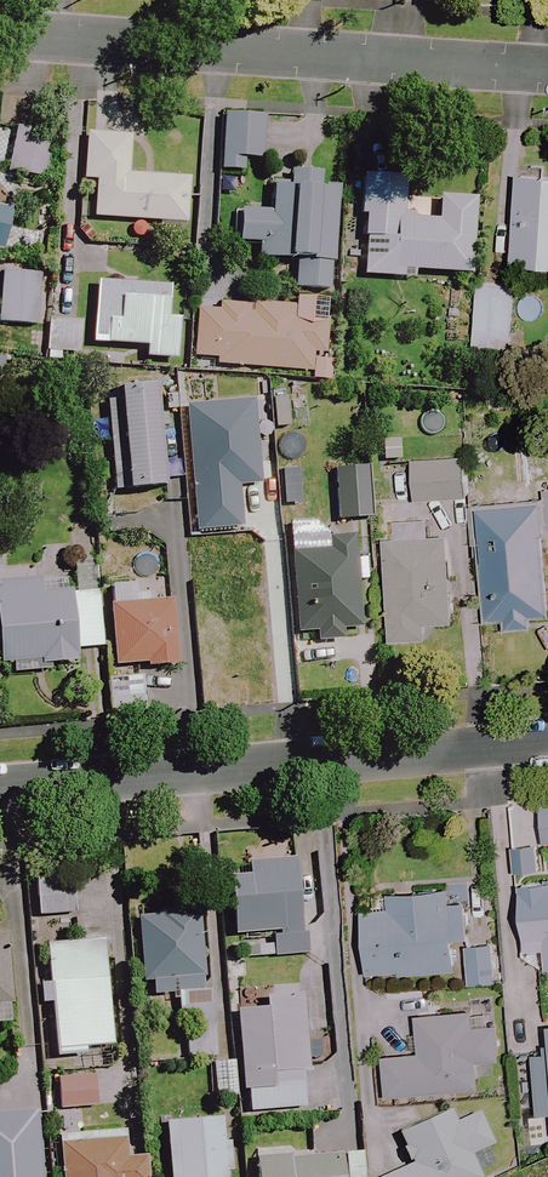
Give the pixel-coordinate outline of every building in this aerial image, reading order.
[(266,116),(224,114),(221,172),(242,173),(243,160),(264,161),(266,116)] [(48,130),(14,126),(6,179),(40,184),(48,130)] [(130,136),(86,134),(83,180),(95,181),(93,219),(185,224),(187,178),(128,175),(130,136)] [(316,175),(294,174),(294,185),(273,183),(271,214),(239,211),(236,243),(258,244),(257,259),(293,261),(291,288),(330,291),(338,191),(315,190),(316,175)] [(431,179),(363,175),(360,215),(364,215),(360,275),(412,278),(412,272),(468,276),(473,199),(430,196),(431,179)] [(518,175),(513,265),(547,267),(547,177),(518,175)] [(3,249),(11,206),(0,204),(0,248),(3,249)] [(2,273),(0,322),(0,324),(31,325),(33,274),(2,273)] [(168,287),(96,283),(92,344),(145,347),(145,359),(175,360),(177,320),(166,319),(168,287)] [(513,286),(477,284),(473,348),(510,350),(513,286)] [(214,359),(213,366),(308,372),(307,380),(332,382),(334,353),(324,352),(327,300),(294,298),(293,307),(251,305),(251,308),(196,305),(193,358),(214,359)] [(80,322),(50,320),(48,352),(78,354),(80,322)] [(111,492),(165,488),(163,461),(174,460),(171,413),(160,414),(157,387),(112,390),(113,407),(105,408),(111,492)] [(293,393),(274,393),(274,427),(294,427),(293,393)] [(268,527),(261,429),(241,431),(244,464),(227,466),(232,530),(268,527)] [(465,462),(413,464),(414,502),(466,500),(465,462)] [(371,519),(368,468),(335,470),(338,521),(371,519)] [(547,615),(541,535),(527,536),(525,510),(479,514),(487,620),(504,619),(505,629),(531,627),(530,616),(547,615)] [(365,537),(291,540),(292,550),(286,550),(288,577),(293,577),(295,632),(314,631),(315,641),(338,640),(338,629),(358,628),(354,556),(366,556),(365,537)] [(447,537),(370,542),(371,559),(386,558),(391,642),(425,640),(425,625),(452,623),(447,537)] [(263,572),(248,573),(248,563),(213,565),(214,575),(206,576),(211,661),(268,658),(263,572)] [(0,583),(0,653),(1,662),(10,661),(11,674),(42,671),(41,665),(75,662),(74,650),(102,647),(95,584),(66,587),(65,576),(0,583)] [(173,665),(170,590),(142,591),(141,583),(109,584),(112,667),(173,665)] [(539,810),(543,846),(547,845),(547,809),(539,810)] [(303,954),(296,871),(285,872),(284,861),(245,864),(246,875),(227,877),(232,936),(238,935),(240,960),(303,954)] [(545,871),(546,882),(520,884),(525,951),(544,950),(545,969),(547,969),(547,871),(545,871)] [(73,875),(34,877),(36,914),(26,914),(27,930),(43,929),(42,915),(75,913),(73,875)] [(449,903),(448,891),(394,893),(395,912),(364,913),(367,973),(453,970),(452,938),(467,938),(466,903),(449,903)] [(200,989),(200,913),(133,914),(133,975),(148,975),(148,989),(177,989),(178,1056),(213,1056),(212,989),(200,989)] [(14,1024),(5,930),(0,931),(0,1025),(14,1024)] [(114,1067),(101,934),(72,937),(73,946),(46,949),(49,983),(36,984),(38,1004),(51,1003),(56,1057),(83,1055),(85,1070),(114,1067)] [(307,1069),(298,985),(239,991),(238,980),(224,981),(228,1020),(230,1035),(235,1035),(244,1113),(303,1106),(300,1070),(307,1069)] [(494,1012),(419,1019),(422,1053),(384,1057),(388,1096),(477,1088),(475,1062),(499,1060),(494,1012)] [(533,1055),(537,1115),(547,1114),(547,1054),(533,1055)] [(234,1060),(212,1062),(215,1096),(236,1095),(234,1060)] [(94,1107),(93,1077),(57,1078),(59,1109),(94,1107)] [(448,1111),(396,1135),(411,1166),(385,1176),(478,1176),(468,1154),(490,1144),(476,1113),(454,1123),(448,1111)] [(232,1172),(230,1148),(221,1149),(219,1118),(165,1122),(169,1176),(223,1176),(222,1173),(232,1172)] [(136,1138),(124,1139),(124,1130),(59,1135),(62,1176),(139,1176),(136,1138)] [(361,1151),(256,1158),(257,1176),(363,1176),(361,1151)]
